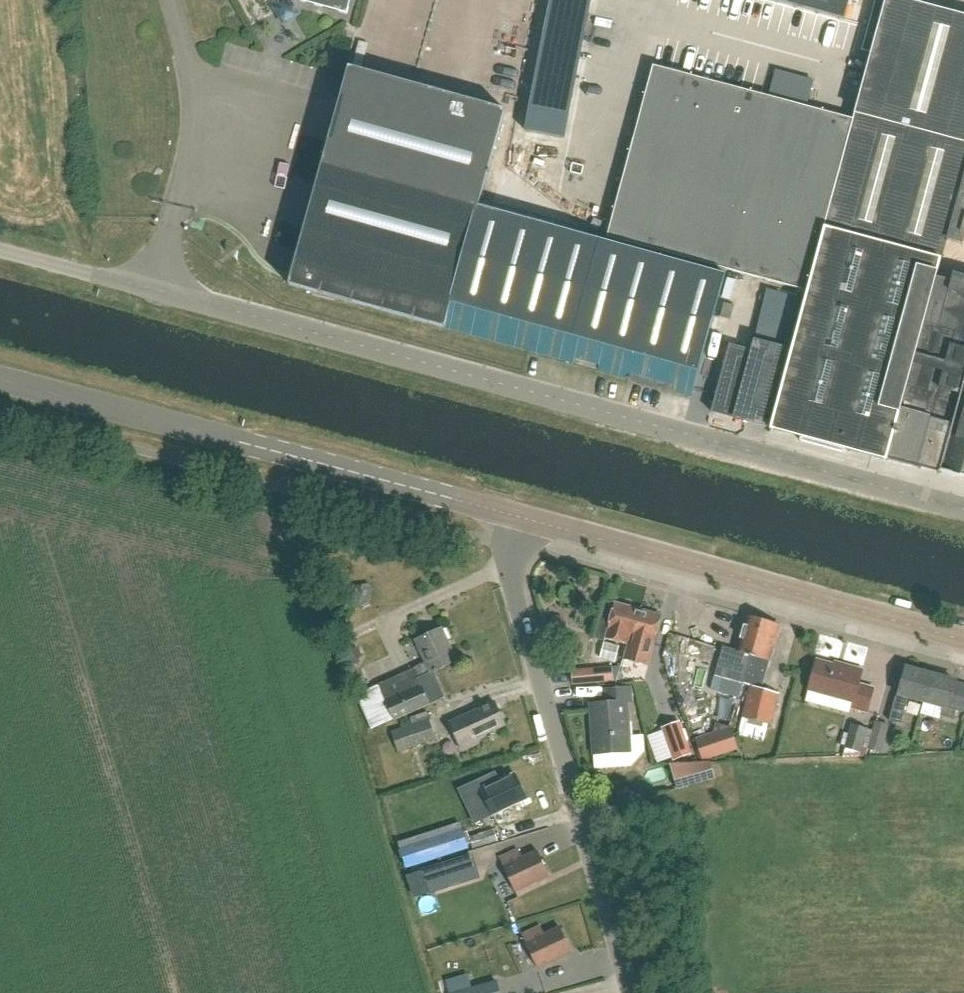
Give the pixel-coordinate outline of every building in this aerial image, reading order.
[(351,0),(284,0),(282,6),(293,9),(296,0),(347,14),(351,0)] [(524,130),(564,138),(592,0),(550,0),(524,130)] [(607,237),(641,246),(733,271),(745,274),(807,291),(792,349),(754,339),(751,350),(733,417),(771,427),(770,429),(800,437),(800,439),(844,451),(845,449),(888,460),(888,458),(941,472),(941,470),(963,476),(963,276),(953,273),(938,327),(923,323),(946,238),(961,243),(963,232),(963,17),(902,0),(875,0),(862,50),(871,53),(853,120),(653,66),(622,180),(607,237)] [(848,0),(778,0),(843,18),(848,0)] [(528,351),(630,379),(692,397),(726,275),(571,232),(574,225),(481,199),(506,110),(349,67),(291,280),(289,285),(528,351)] [(731,319),(734,305),(724,303),(721,317),(731,319)] [(714,397),(711,411),(733,417),(751,350),(729,345),(728,344),(714,397)] [(615,603),(605,639),(627,645),(629,635),(634,637),(641,610),(615,603)] [(648,666),(662,616),(641,610),(634,637),(629,635),(627,645),(628,645),(624,660),(648,666)] [(762,621),(746,616),(736,651),(723,647),(715,676),(741,683),(747,685),(746,665),(749,655),(752,656),(762,621)] [(761,689),(766,671),(779,626),(762,621),(752,656),(749,655),(746,665),(747,685),(751,686),(742,718),(770,725),(778,695),(779,695),(779,694),(761,689)] [(419,685),(397,695),(386,700),(380,688),(360,697),(375,730),(446,697),(434,672),(458,661),(443,628),(415,641),(425,663),(413,669),(417,679),(416,679),(419,685)] [(604,642),(599,658),(615,662),(619,647),(604,642)] [(868,712),(874,689),(859,685),(863,670),(836,663),(835,665),(817,660),(809,690),(853,702),(852,707),(868,712)] [(572,669),(573,685),(614,682),(613,666),(572,669)] [(931,676),(904,669),(890,720),(901,723),(908,697),(924,702),(931,676)] [(741,683),(715,676),(711,690),(738,697),(741,683)] [(957,683),(931,676),(924,702),(941,706),(941,717),(953,720),(956,711),(963,713),(963,686),(956,684),(957,683)] [(593,755),(630,752),(626,702),(631,702),(630,687),(605,689),(606,703),(589,704),(593,755)] [(495,703),(450,724),(462,751),(479,744),(477,739),(505,725),(495,703)] [(428,712),(411,718),(413,725),(392,732),(399,753),(437,739),(428,712)] [(884,752),(892,724),(878,720),(870,748),(884,752)] [(691,754),(679,722),(662,728),(674,760),(691,754)] [(852,724),(852,726),(846,747),(861,751),(868,728),(852,724)] [(705,760),(741,748),(734,727),(698,739),(705,760)] [(670,766),(677,789),(714,778),(710,764),(670,766)] [(492,815),(527,799),(515,773),(499,781),(495,773),(477,781),(492,815)] [(468,851),(499,841),(495,829),(464,838),(468,851)] [(460,830),(401,849),(407,868),(466,849),(460,830)] [(518,850),(509,854),(499,859),(515,893),(550,877),(538,851),(522,858),(518,850)] [(432,890),(478,876),(472,854),(426,869),(432,890)] [(538,969),(572,953),(560,927),(544,935),(540,927),(522,935),(538,969)] [(456,992),(500,992),(496,982),(456,992)]
